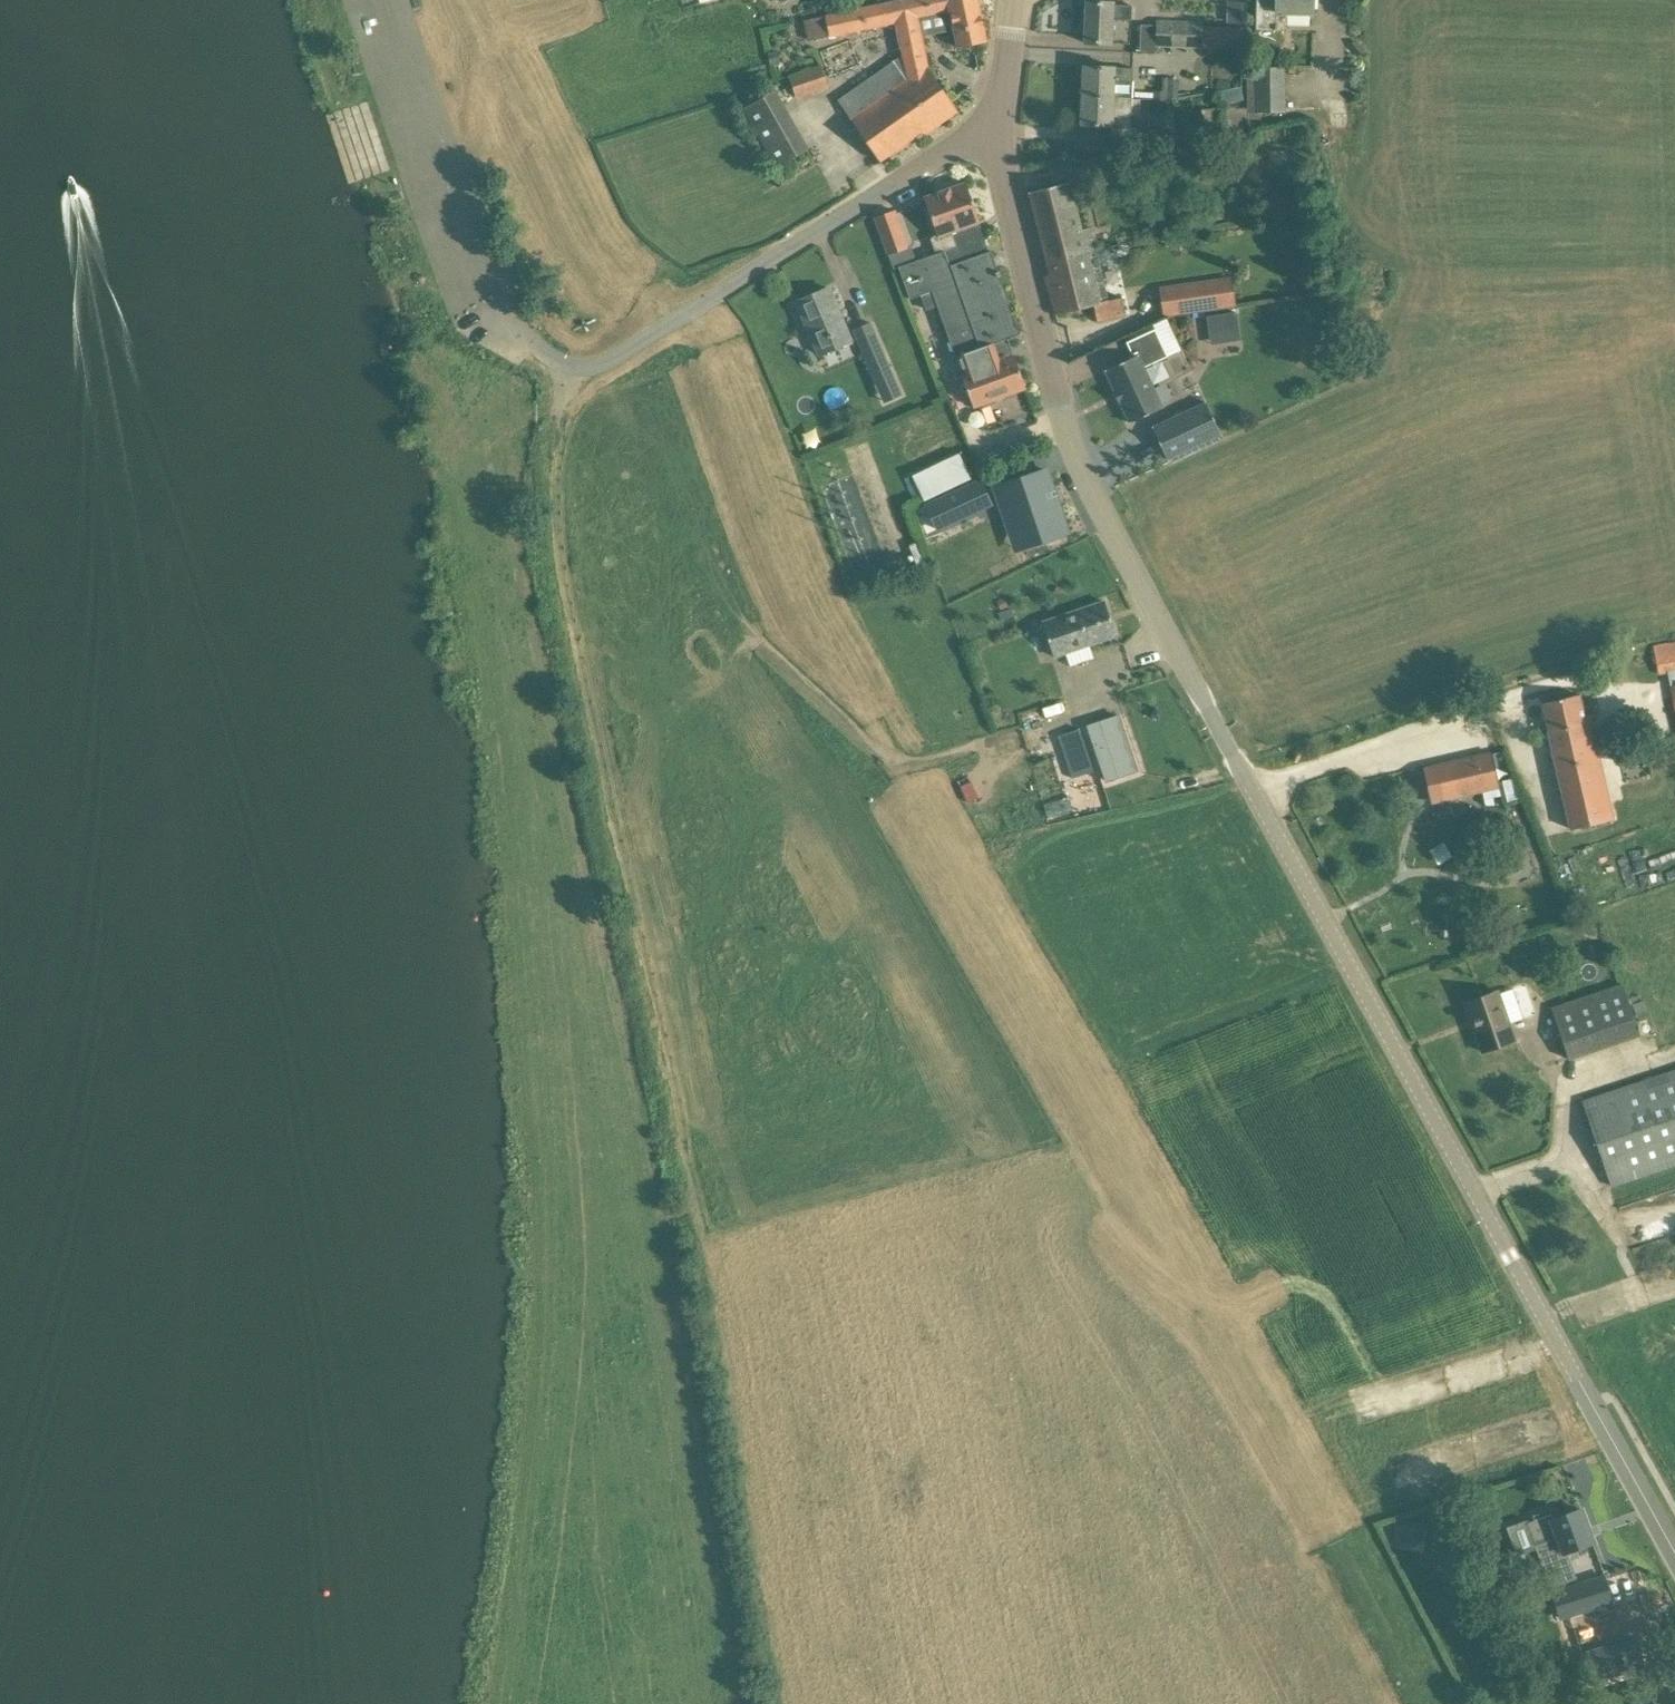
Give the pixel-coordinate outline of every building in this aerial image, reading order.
[(916,17),(913,0),(896,0),(805,19),(810,40),(896,21),(903,53),(838,99),(880,160),(922,131),(924,134),(958,111),(928,68),(916,17)] [(916,17),(950,10),(944,14),(947,28),(954,28),(958,47),(986,41),(978,0),(913,0),(916,17)] [(1256,29),(1285,30),(1286,13),(1313,14),(1313,0),(1257,0),(1256,29)] [(1112,18),(1132,18),(1132,5),(1114,4),(1114,2),(1087,1),(1085,42),(1111,43),(1112,18)] [(1230,1),(1230,21),(1244,21),(1243,1),(1230,1)] [(1157,22),(1156,46),(1245,48),(1245,29),(1204,28),(1204,23),(1157,22)] [(781,63),(779,50),(769,52),(771,65),(781,63)] [(1082,96),(1132,98),(1133,67),(1084,65),(1082,96)] [(812,91),(828,86),(822,66),(806,71),(812,91)] [(1286,112),(1285,66),(1247,66),(1248,113),(1286,112)] [(1155,77),(1155,97),(1179,97),(1179,77),(1155,77)] [(775,85),(740,101),(769,164),(804,148),(775,85)] [(1112,145),(1167,136),(1165,122),(1138,126),(1131,126),(1132,98),(1082,96),(1081,125),(1113,126),(1112,145)] [(1084,156),(1088,180),(1110,176),(1107,153),(1084,156)] [(1095,304),(1099,320),(1126,312),(1121,296),(1109,298),(1096,248),(1091,227),(1081,230),(1069,181),(1029,191),(1050,274),(1045,275),(1055,314),(1095,304)] [(922,259),(913,261),(900,266),(911,298),(921,294),(933,290),(938,305),(971,398),(974,407),(1026,387),(1013,353),(1012,353),(1007,338),(1014,336),(1014,335),(1019,333),(999,275),(1000,275),(999,271),(997,271),(990,251),(989,252),(979,222),(980,222),(966,182),(924,196),(938,234),(931,236),(937,254),(922,259)] [(875,216),(888,254),(889,254),(894,268),(900,266),(913,261),(908,247),(895,209),(875,216)] [(1222,308),(1218,278),(1182,283),(1187,313),(1222,308)] [(796,301),(819,354),(851,340),(828,287),(796,301)] [(933,290),(921,294),(926,310),(938,305),(933,290)] [(1209,329),(1224,327),(1226,342),(1241,340),(1237,311),(1207,315),(1209,329)] [(855,329),(865,354),(874,374),(891,367),(871,322),(855,329)] [(1163,407),(1159,399),(1144,367),(1168,355),(1155,328),(1126,341),(1133,357),(1105,370),(1115,390),(1113,390),(1119,402),(1120,402),(1130,422),(1163,407)] [(1206,402),(1152,427),(1167,459),(1221,434),(1206,402)] [(925,500),(972,478),(960,452),(913,475),(925,500)] [(1024,507),(1036,542),(1067,531),(1055,495),(1053,496),(1052,492),(1054,491),(1046,469),(996,486),(1005,514),(1024,507)] [(982,477),(925,500),(935,524),(992,501),(982,477)] [(1004,597),(997,601),(1002,609),(1008,606),(1004,597)] [(1043,621),(1054,655),(1116,634),(1105,601),(1043,621)] [(1674,671),(1674,641),(1653,645),(1659,675),(1668,673),(1674,671)] [(1585,717),(1580,694),(1542,702),(1571,828),(1613,819),(1589,716),(1585,717)] [(1108,711),(1077,721),(1084,741),(1093,770),(1095,776),(1108,772),(1104,759),(1123,753),(1108,711)] [(1084,741),(1062,748),(1071,774),(1072,777),(1093,770),(1084,741)] [(1502,784),(1494,750),(1428,765),(1435,799),(1502,784)] [(1343,844),(1355,853),(1364,840),(1351,832),(1343,844)] [(1640,1034),(1623,983),(1551,1007),(1568,1058),(1640,1034)] [(1510,1019),(1522,1015),(1513,985),(1501,989),(1510,1019)] [(1482,1051),(1492,1047),(1514,1039),(1497,991),(1465,1002),(1482,1051)] [(1583,1100),(1611,1185),(1674,1164),(1674,1069),(1583,1100)] [(1574,1485),(1595,1478),(1587,1456),(1566,1463),(1574,1485)] [(1563,1551),(1592,1541),(1580,1508),(1551,1517),(1550,1513),(1528,1521),(1535,1544),(1530,1546),(1537,1567),(1543,1565),(1545,1553),(1562,1548),(1563,1551)] [(1396,1524),(1393,1542),(1410,1544),(1413,1526),(1396,1524)] [(1562,1588),(1570,1614),(1612,1601),(1604,1575),(1562,1588)] [(1592,1680),(1615,1672),(1606,1649),(1605,1645),(1582,1654),(1592,1680)]
